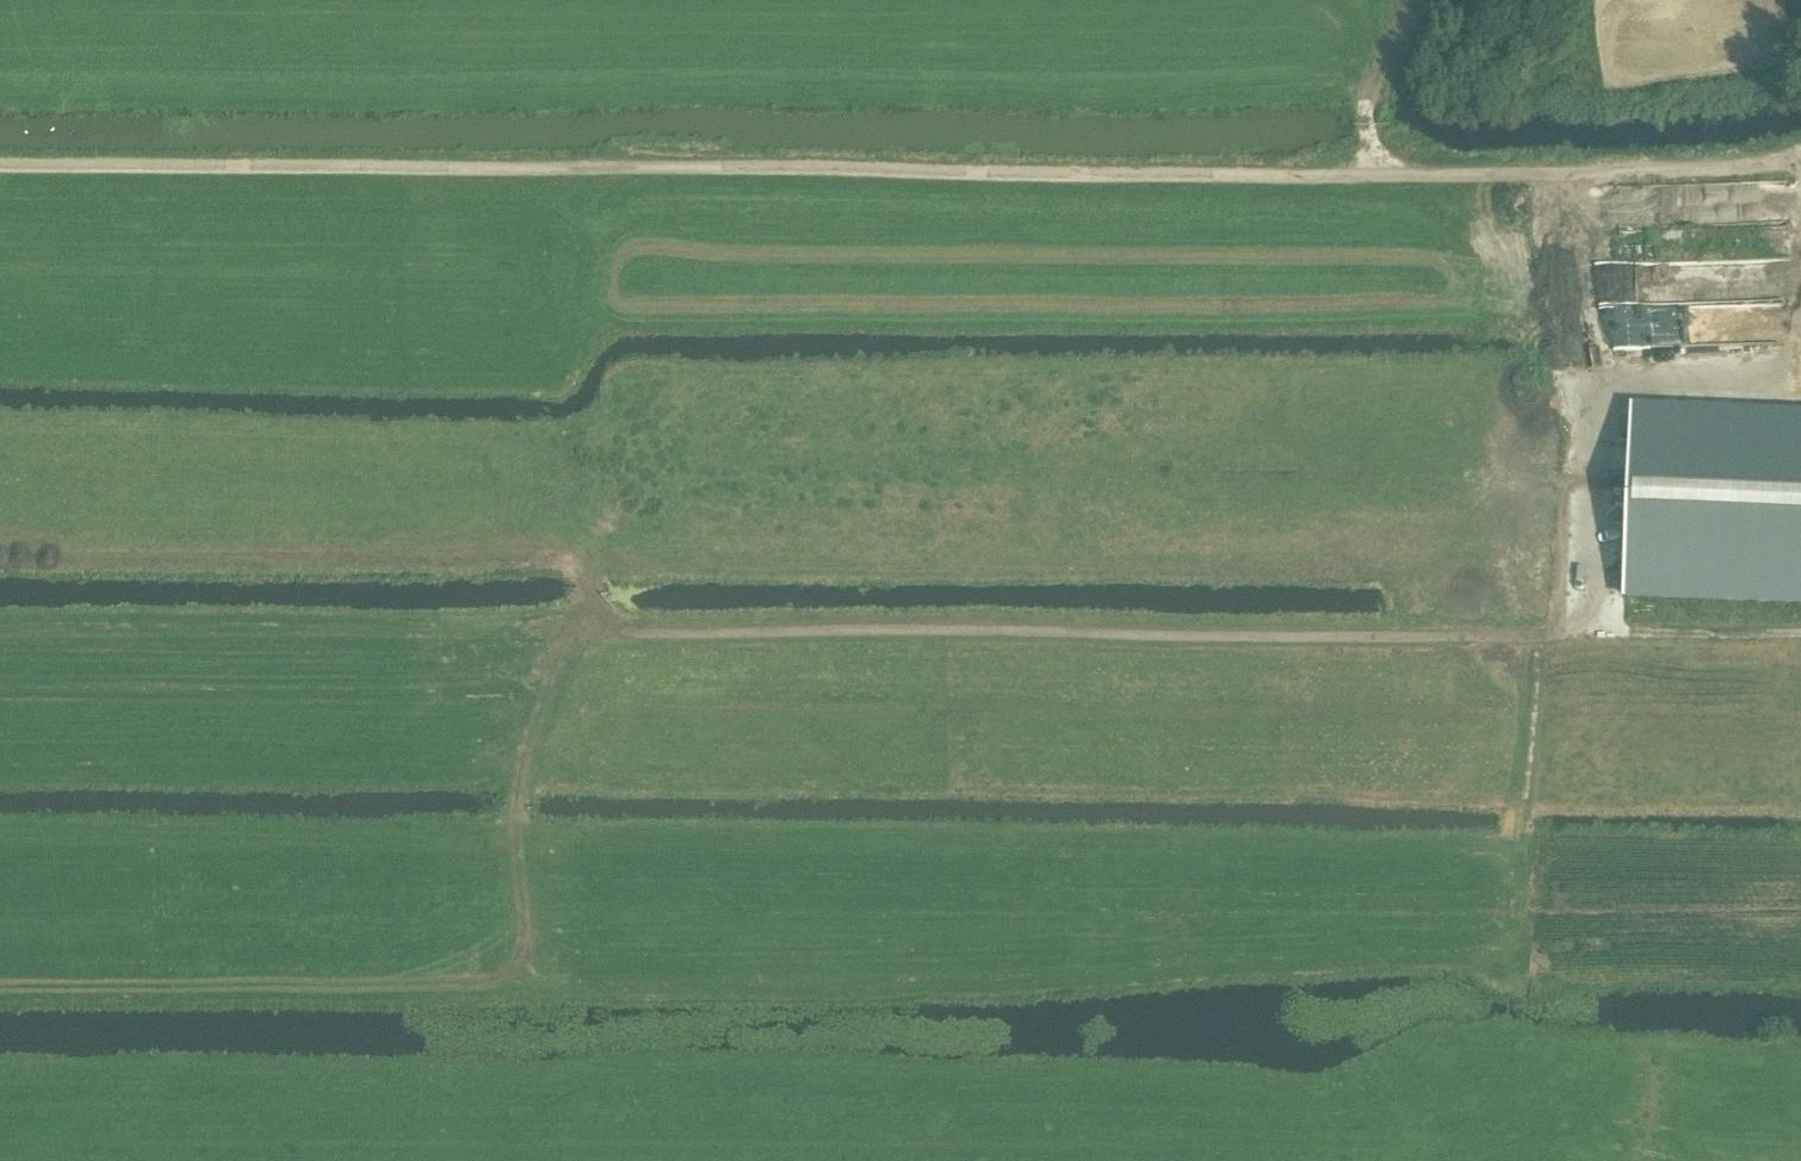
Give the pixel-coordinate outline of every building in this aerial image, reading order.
[(1624,596),(1800,604),(1800,419),(1748,417),(1631,412),(1631,438),(1626,546),(1624,596)]
